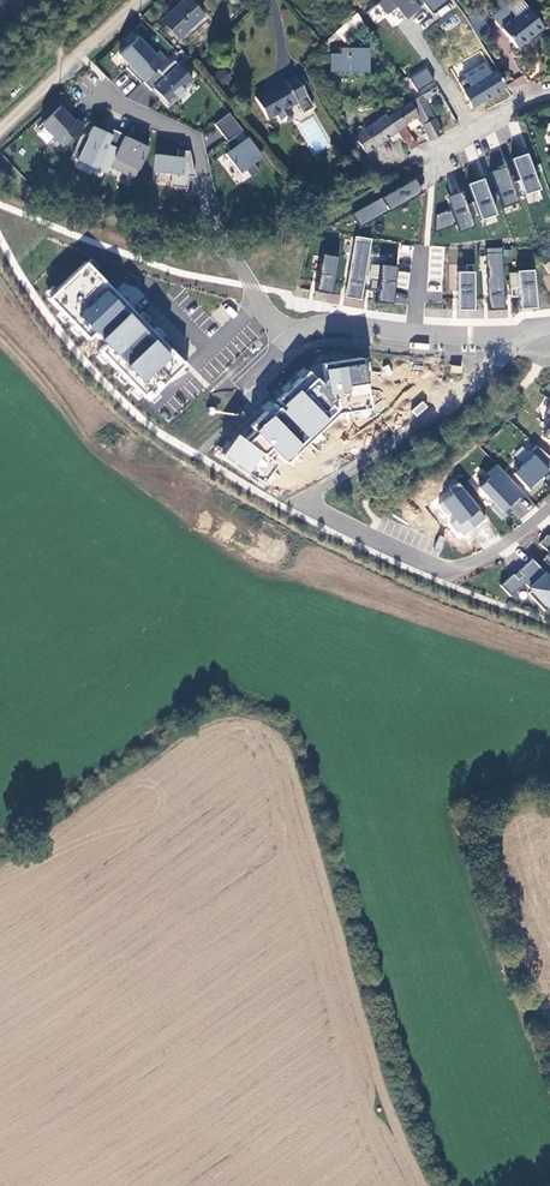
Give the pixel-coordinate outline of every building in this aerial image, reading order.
[(204,16),(189,0),(184,0),(161,20),(178,39),(204,16)] [(448,0),(447,0),(380,0),(366,10),(376,24),(385,17),(394,29),(426,5),(437,19),(448,10),(443,4),(448,0)] [(528,8),(521,0),(513,0),(506,6),(516,17),(528,8)] [(517,47),(543,27),(528,8),(516,17),(506,6),(492,17),(517,47)] [(126,67),(142,83),(143,82),(157,68),(167,59),(159,51),(155,55),(138,37),(120,54),(129,64),(126,67)] [(474,72),(475,73),(480,79),(494,71),(482,51),(483,51),(475,39),(467,44),(475,58),(472,60),(478,69),(474,72)] [(469,63),(458,46),(450,51),(461,68),(469,63)] [(340,53),(331,53),(331,72),(370,73),(370,48),(340,47),(340,53)] [(157,68),(143,82),(151,90),(154,88),(162,97),(160,99),(168,107),(177,98),(176,97),(193,80),(175,61),(162,73),(157,68)] [(416,91),(434,83),(427,67),(409,75),(416,91)] [(223,70),(216,76),(223,83),(229,78),(223,70)] [(497,92),(506,87),(496,70),(494,71),(480,79),(472,84),(472,85),(464,91),(473,107),(497,92)] [(468,77),(472,84),(480,79),(475,73),(468,77)] [(298,102),(303,113),(314,107),(296,76),(286,81),(285,80),(255,97),(268,119),(298,102)] [(513,93),(528,83),(523,76),(508,85),(513,93)] [(500,97),(509,91),(508,89),(506,87),(497,92),(500,97)] [(429,110),(422,96),(419,98),(426,111),(429,110)] [(418,118),(422,125),(434,118),(429,110),(426,111),(419,98),(415,100),(395,112),(405,126),(418,118)] [(346,111),(340,100),(332,105),(338,115),(346,111)] [(60,103),(40,123),(62,146),(84,125),(77,117),(75,119),(60,103)] [(468,113),(469,114),(471,118),(479,114),(476,109),(468,113)] [(397,131),(405,126),(395,112),(387,117),(397,131)] [(243,130),(229,113),(215,124),(227,141),(225,142),(231,150),(225,154),(239,173),(245,168),(251,177),(259,171),(253,162),(262,156),(248,137),(239,144),(234,137),(243,130)] [(390,137),(397,131),(387,117),(385,115),(355,136),(367,153),(390,137)] [(426,133),(429,140),(442,133),(434,118),(422,125),(426,133)] [(107,173),(110,166),(124,136),(125,134),(111,128),(106,138),(101,135),(103,131),(93,126),(89,136),(85,134),(81,137),(73,155),(79,157),(97,166),(96,168),(97,168),(107,173)] [(419,145),(416,141),(405,126),(397,131),(401,137),(410,150),(419,145)] [(394,142),(401,137),(397,131),(390,137),(394,142)] [(134,141),(124,136),(110,166),(134,177),(149,145),(140,141),(139,143),(134,141)] [(155,154),(153,172),(172,173),(170,186),(187,188),(188,176),(195,176),(189,151),(178,149),(177,156),(155,154)] [(510,157),(522,192),(538,187),(525,151),(510,157)] [(78,160),(97,168),(96,168),(97,166),(79,157),(78,160)] [(488,169),(501,206),(516,200),(503,164),(488,169)] [(473,200),(479,215),(480,218),(495,214),(483,177),(467,183),(473,200)] [(416,179),(353,212),(360,225),(423,192),(416,179)] [(436,213),(434,231),(456,223),(458,231),(474,226),(471,218),(479,215),(473,200),(466,203),(461,190),(445,196),(450,208),(436,213)] [(355,236),(345,297),(360,300),(371,238),(355,236)] [(484,248),(487,309),(503,308),(501,247),(484,248)] [(538,255),(544,265),(549,272),(549,247),(538,255)] [(322,253),(314,291),(330,294),(337,256),(322,253)] [(98,349),(147,398),(184,362),(132,308),(86,260),(48,295),(89,337),(95,331),(105,342),(98,349)] [(380,263),(375,301),(391,303),(396,265),(380,263)] [(515,270),(518,308),(535,307),(532,269),(515,270)] [(458,270),(458,308),(473,308),(474,270),(458,270)] [(398,272),(397,287),(407,288),(408,273),(398,272)] [(225,455),(268,484),(280,464),(273,458),(277,452),(290,464),(341,414),(373,408),(366,359),(324,365),(329,380),(326,384),(311,372),(253,428),(257,432),(248,440),(239,434),(225,455)] [(418,417),(428,406),(422,400),(411,412),(418,417)] [(549,468),(549,459),(536,446),(522,460),(525,463),(513,474),(530,492),(542,481),(539,478),(549,468)] [(515,503),(524,495),(496,465),(487,474),(490,477),(478,488),(494,505),(491,507),(502,519),(510,511),(507,507),(513,501),(515,503)] [(549,468),(539,478),(542,481),(544,479),(542,476),(549,468)] [(461,530),(465,535),(486,518),(463,488),(443,502),(456,520),(451,524),(458,532),(461,530)] [(549,562),(549,538),(547,535),(539,544),(549,553),(544,557),(549,562)] [(514,575),(512,574),(499,586),(510,597),(524,584),(531,591),(527,594),(543,611),(549,605),(549,579),(531,559),(518,571),(521,575),(517,579),(514,575)]
